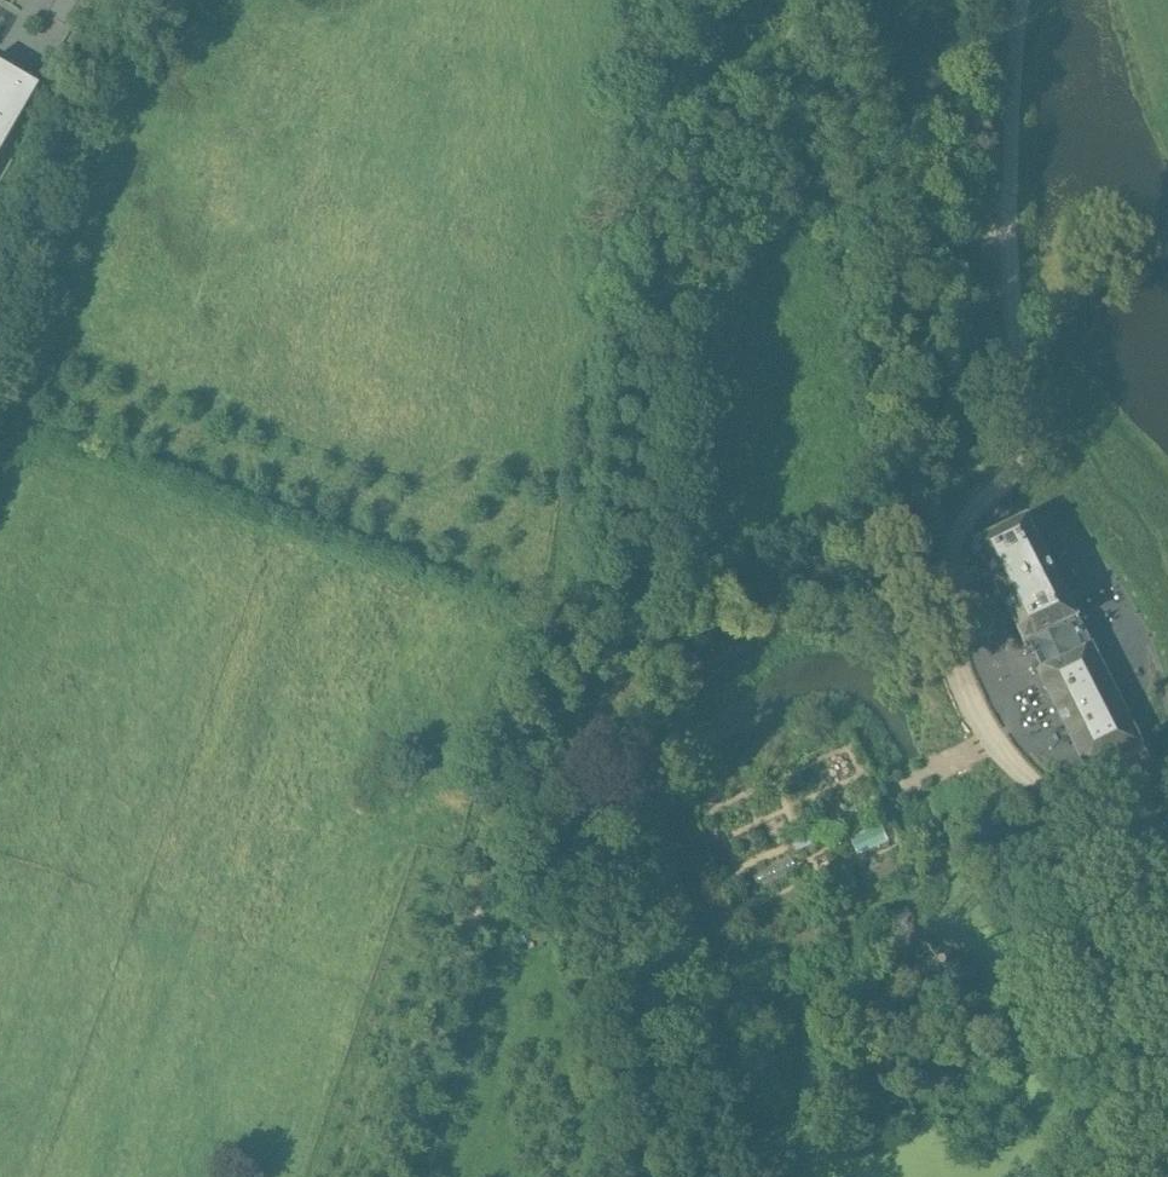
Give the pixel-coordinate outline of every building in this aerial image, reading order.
[(34,88),(0,69),(0,147),(34,88)] [(1088,772),(1101,798),(1154,771),(1141,746),(1142,745),(1093,648),(1079,622),(1080,622),(1029,523),(978,548),(1025,644),(1004,652),(999,666),(1008,683),(1019,687),(1042,677),(1088,772)] [(861,863),(893,848),(882,825),(850,839),(861,863)] [(788,832),(791,848),(806,845),(803,830),(788,832)]
